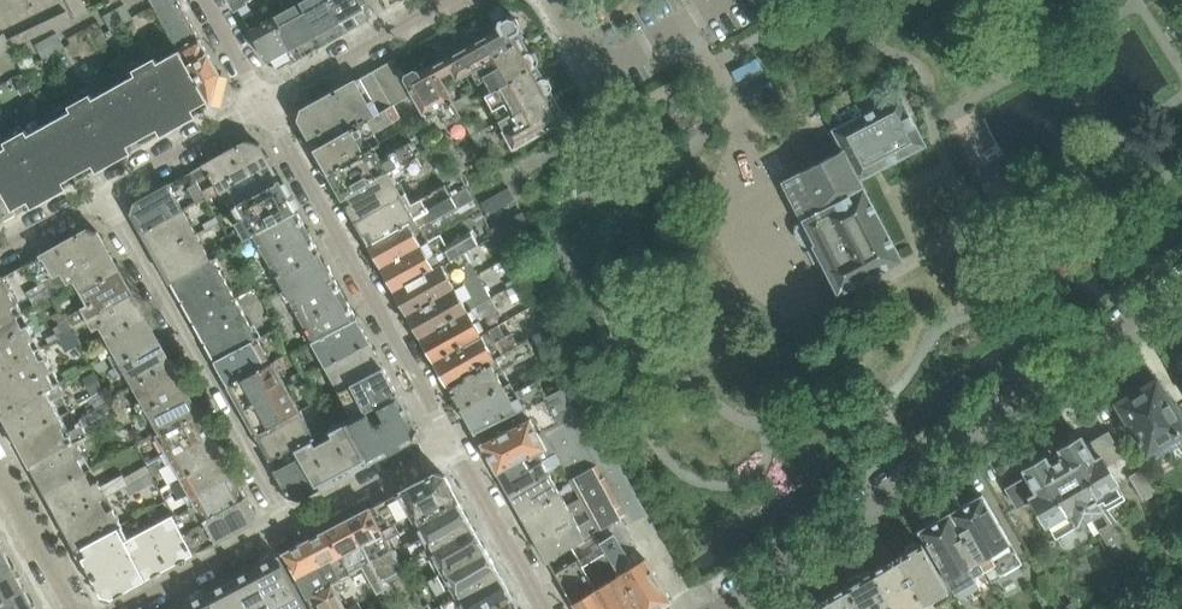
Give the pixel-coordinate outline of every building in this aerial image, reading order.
[(6,12),(14,8),(10,0),(0,0),(0,1),(6,12)] [(68,5),(72,11),(85,4),(83,0),(77,0),(68,5)] [(179,0),(151,0),(161,17),(179,49),(206,99),(210,106),(211,106),(211,105),(219,74),(220,74),(179,0)] [(288,9),(300,3),(299,0),(283,0),(288,9)] [(323,44),(347,30),(330,0),(305,0),(300,3),(323,44)] [(347,30),(370,17),(360,0),(330,0),(347,30)] [(245,1),(237,6),(244,20),(253,15),(245,1)] [(275,17),(298,57),(323,44),(300,3),(288,9),(275,17)] [(85,4),(72,11),(76,18),(89,12),(85,4)] [(125,4),(115,10),(123,24),(133,18),(125,4)] [(115,10),(104,16),(111,30),(123,24),(115,10)] [(71,20),(67,12),(56,17),(60,26),(71,20)] [(56,17),(44,22),(48,31),(60,26),(56,17)] [(298,57),(275,17),(250,30),(269,64),(281,67),(298,57)] [(458,77),(472,69),(523,41),(518,31),(519,30),(520,26),(516,18),(509,17),(502,21),(501,25),(502,27),(482,38),(481,36),(477,35),(469,39),(468,43),(469,45),(450,55),(449,54),(445,53),(437,57),(436,61),(437,63),(434,64),(441,77),(454,70),(458,77)] [(44,22),(30,29),(35,38),(48,31),(44,22)] [(30,29),(18,34),(22,43),(35,38),(30,29)] [(5,52),(12,48),(7,40),(4,33),(0,36),(0,43),(5,52)] [(57,33),(47,39),(54,52),(65,46),(57,33)] [(7,40),(12,48),(22,43),(18,34),(7,40)] [(47,39),(35,45),(43,58),(54,52),(47,39)] [(140,39),(133,43),(139,54),(146,49),(140,39)] [(523,41),(472,69),(480,83),(492,76),(499,88),(538,67),(537,65),(538,64),(539,60),(535,52),(531,51),(529,52),(525,44),(523,41)] [(139,54),(133,43),(125,47),(132,58),(139,54)] [(155,58),(146,63),(166,100),(179,124),(195,115),(191,108),(206,99),(179,49),(157,61),(155,58)] [(37,63),(30,51),(18,59),(24,70),(37,63)] [(413,93),(403,76),(394,59),(305,109),(302,120),(301,121),(317,148),(393,105),(413,93)] [(138,72),(116,85),(144,134),(159,126),(162,133),(179,124),(166,100),(146,63),(136,68),(138,72)] [(447,124),(463,116),(441,77),(434,64),(420,72),(417,68),(403,76),(413,93),(427,120),(440,112),(447,124)] [(543,78),(538,67),(499,88),(487,95),(494,108),(506,101),(513,113),(551,92),(550,91),(552,90),(553,86),(549,78),(545,77),(543,78)] [(75,75),(68,78),(74,89),(81,86),(75,75)] [(74,89),(68,78),(60,82),(66,93),(74,89)] [(32,91),(26,79),(16,83),(22,96),(32,91)] [(866,81),(854,87),(859,95),(870,89),(866,82),(866,81)] [(91,94),(81,100),(101,136),(114,160),(130,151),(126,144),(144,134),(116,85),(93,98),(91,94)] [(513,113),(499,121),(514,147),(557,123),(558,125),(563,126),(570,121),(571,118),(567,110),(563,109),(561,110),(551,92),(513,113)] [(472,102),(468,94),(455,101),(460,109),(472,102)] [(927,146),(900,95),(896,97),(833,130),(844,150),(861,180),(884,168),(927,146)] [(74,109),(52,121),(79,170),(94,162),(98,169),(114,160),(101,136),(81,100),(72,105),(74,109)] [(317,148),(330,172),(373,148),(366,135),(400,116),(393,105),(317,148)] [(11,110),(3,114),(10,126),(17,121),(11,110)] [(3,114),(0,116),(0,126),(2,130),(10,126),(3,114)] [(482,130),(475,119),(468,123),(474,135),(482,130)] [(28,130),(17,136),(37,171),(50,196),(65,187),(62,180),(79,170),(52,121),(30,134),(28,130)] [(489,144),(482,130),(474,135),(482,148),(489,144)] [(440,141),(435,132),(421,140),(427,149),(440,141)] [(0,150),(0,186),(5,196),(13,208),(29,198),(33,205),(50,196),(37,171),(17,136),(7,141),(9,145),(0,150)] [(247,141),(192,172),(203,191),(216,183),(267,157),(260,145),(247,141)] [(330,172),(343,196),(416,154),(409,143),(382,158),(375,147),(373,148),(330,172)] [(783,181),(793,199),(803,219),(800,221),(796,225),(795,230),(796,235),(799,241),(803,245),(808,246),(813,246),(814,245),(839,294),(902,260),(861,180),(844,150),(783,181)] [(416,154),(343,196),(356,219),(402,193),(395,181),(422,166),(416,154)] [(267,157),(216,183),(221,192),(229,187),(238,203),(280,180),(267,157)] [(493,173),(488,165),(471,175),(462,180),(467,188),(467,189),(469,188),(493,173)] [(234,229),(227,233),(233,244),(251,234),(296,209),(280,180),(238,203),(246,217),(238,222),(243,231),(237,234),(234,229)] [(196,202),(206,197),(197,183),(188,188),(196,202)] [(216,183),(203,191),(208,200),(221,192),(216,183)] [(132,212),(143,232),(184,209),(170,184),(135,203),(134,203),(132,212)] [(402,193),(356,219),(369,242),(451,197),(444,186),(409,205),(402,193)] [(488,215),(514,200),(516,199),(509,187),(482,203),(488,215)] [(458,208),(474,198),(469,188),(467,189),(467,188),(451,197),(458,208)] [(16,214),(13,208),(5,196),(0,199),(0,223),(16,214)] [(451,197),(369,242),(383,266),(429,240),(420,225),(425,222),(433,222),(458,208),(451,197)] [(143,232),(157,256),(197,234),(184,209),(143,232)] [(296,209),(251,234),(312,341),(357,318),(296,209)] [(484,217),(481,212),(474,216),(477,221),(484,217)] [(522,212),(521,213),(512,218),(520,231),(530,226),(522,212)] [(216,216),(203,224),(206,229),(219,222),(216,216)] [(520,231),(512,218),(502,223),(510,237),(520,231)] [(491,230),(499,243),(510,237),(502,223),(491,230)] [(48,280),(64,270),(107,247),(98,232),(98,231),(89,229),(27,263),(39,285),(48,280)] [(465,251),(478,244),(472,233),(449,247),(447,251),(438,257),(429,240),(383,266),(396,290),(465,251)] [(157,256),(170,281),(212,259),(197,234),(157,256)] [(478,244),(465,251),(470,259),(498,243),(494,235),(478,244)] [(232,246),(228,238),(219,243),(223,251),(232,246)] [(120,270),(107,247),(64,270),(71,281),(77,278),(83,291),(120,270)] [(465,251),(396,290),(409,313),(465,282),(458,269),(471,262),(470,259),(465,251)] [(213,259),(212,259),(170,281),(215,362),(258,339),(213,259)] [(54,291),(71,281),(64,270),(48,280),(54,291)] [(133,294),(120,270),(83,291),(91,305),(85,308),(90,318),(133,294)] [(3,277),(0,279),(0,324),(23,312),(3,277)] [(34,305),(55,293),(54,291),(48,280),(39,285),(26,292),(34,305)] [(409,313),(422,336),(492,298),(485,287),(472,294),(465,282),(409,313)] [(508,290),(513,299),(525,292),(519,283),(508,290)] [(133,294),(90,318),(96,328),(102,325),(109,338),(146,317),(133,294)] [(422,336),(435,360),(482,335),(473,320),(481,316),(485,316),(498,309),(492,298),(422,336)] [(0,324),(0,369),(42,346),(23,312),(0,324)] [(59,324),(52,327),(57,336),(72,328),(64,313),(55,317),(59,324)] [(159,341),(146,317),(109,338),(117,353),(111,356),(116,365),(159,341)] [(357,318),(312,341),(313,342),(325,365),(370,341),(357,318)] [(435,360),(449,383),(518,344),(512,332),(501,338),(498,343),(496,344),(488,331),(482,335),(435,360)] [(547,340),(543,331),(528,339),(532,348),(547,340)] [(215,362),(229,386),(271,364),(258,339),(215,362)] [(528,339),(518,344),(449,383),(462,408),(511,382),(504,370),(535,353),(532,348),(528,339)] [(173,365),(159,341),(116,365),(121,374),(127,371),(135,386),(173,365)] [(383,364),(370,341),(325,365),(338,389),(383,364)] [(0,369),(0,406),(3,412),(61,381),(42,346),(0,369)] [(111,366),(106,356),(94,363),(100,372),(111,366)] [(229,386),(242,409),(285,386),(272,363),(271,364),(229,386)] [(397,390),(383,364),(338,389),(353,415),(397,390)] [(173,365),(135,386),(143,401),(137,404),(143,413),(186,388),(173,365)] [(303,370),(293,376),(297,381),(307,376),(303,370)] [(104,389),(94,372),(83,378),(93,395),(104,389)] [(539,380),(516,391),(511,382),(462,408),(476,432),(547,396),(539,380)] [(3,412),(17,437),(69,409),(61,395),(68,392),(61,381),(3,412)] [(1157,381),(1152,382),(1141,388),(1141,389),(1138,392),(1133,384),(1116,394),(1122,402),(1119,404),(1149,453),(1179,438),(1181,443),(1181,423),(1157,381)] [(547,396),(476,432),(498,472),(526,459),(530,467),(551,456),(540,435),(546,433),(573,418),(591,410),(575,383),(547,396)] [(242,409),(255,433),(298,410),(285,386),(242,409)] [(326,397),(321,387),(314,390),(315,392),(320,400),(326,397)] [(186,388),(143,413),(147,421),(152,419),(160,434),(199,413),(186,388)] [(113,400),(107,389),(90,398),(96,409),(113,400)] [(353,415),(346,418),(369,462),(415,438),(416,438),(419,428),(418,428),(397,390),(353,415)] [(315,392),(307,396),(311,405),(320,400),(315,392)] [(17,437),(31,463),(76,439),(77,439),(89,432),(121,414),(113,400),(96,409),(75,421),(69,409),(17,437)] [(255,433),(269,458),(296,444),(313,435),(298,410),(255,433)] [(611,446),(591,410),(573,418),(599,467),(625,516),(642,506),(646,514),(647,513),(627,475),(620,464),(611,446)] [(160,434),(158,436),(167,452),(162,455),(165,460),(212,434),(199,413),(160,434)] [(346,418),(341,414),(329,417),(334,425),(346,418)] [(313,435),(296,444),(319,488),(369,462),(346,418),(334,425),(331,427),(334,432),(316,442),(313,436),(313,435)] [(546,433),(580,498),(586,509),(591,519),(598,532),(594,534),(606,552),(612,561),(641,608),(658,608),(672,600),(646,557),(621,519),(625,517),(625,516),(599,467),(573,418),(546,433)] [(1059,459),(1093,518),(1127,499),(1118,484),(1107,465),(1124,456),(1109,431),(1086,444),(1082,437),(1061,449),(1065,456),(1059,459)] [(89,432),(77,439),(79,443),(91,437),(89,432)] [(212,434),(165,460),(168,464),(172,462),(181,478),(224,455),(212,434)] [(92,466),(84,453),(76,439),(31,463),(46,490),(85,470),(92,466)] [(319,488),(296,444),(269,458),(290,495),(300,498),(319,488)] [(224,455),(181,478),(190,494),(185,496),(188,502),(235,477),(224,455)] [(1093,518),(1059,459),(1050,465),(1046,458),(1026,470),(1028,475),(1006,488),(1017,506),(1034,497),(1058,539),(1093,518)] [(498,472),(511,495),(550,475),(552,474),(550,470),(548,471),(544,464),(531,470),(530,467),(526,459),(498,472)] [(164,472),(159,463),(150,468),(152,470),(155,476),(164,472)] [(85,470),(46,490),(61,518),(100,498),(107,494),(126,484),(127,483),(123,474),(102,485),(99,480),(92,483),(85,470)] [(127,483),(126,484),(131,492),(155,479),(150,471),(127,483)] [(1148,472),(1137,478),(1134,480),(1146,501),(1161,493),(1148,472)] [(435,473),(371,507),(385,533),(388,538),(399,531),(394,523),(411,513),(417,522),(458,500),(446,476),(435,473)] [(511,495),(524,519),(562,497),(550,475),(511,495)] [(191,507),(174,516),(183,532),(247,498),(235,477),(188,502),(191,507)] [(100,498),(61,518),(76,546),(118,524),(122,522),(114,508),(107,494),(100,498)] [(983,494),(952,512),(980,561),(987,573),(992,580),(1022,562),(983,494)] [(174,510),(188,502),(185,496),(176,501),(173,496),(168,499),(174,510)] [(524,519),(536,540),(574,519),(573,516),(586,509),(580,498),(567,505),(562,497),(524,519)] [(247,498),(183,532),(194,554),(253,523),(254,523),(256,514),(247,498)] [(425,538),(410,546),(415,555),(471,522),(458,500),(417,522),(425,538)] [(349,519),(369,555),(372,561),(393,549),(388,538),(385,533),(371,507),(349,519)] [(952,512),(920,530),(949,578),(957,591),(987,573),(980,561),(952,512)] [(118,524),(76,546),(79,550),(78,550),(83,558),(103,595),(100,597),(101,600),(110,602),(113,601),(111,597),(145,579),(146,580),(153,575),(155,577),(157,578),(159,578),(160,577),(161,575),(162,573),(161,571),(178,562),(180,564),(182,564),(183,564),(185,563),(186,562),(187,560),(186,558),(194,554),(183,532),(174,516),(174,515),(160,522),(157,518),(125,535),(118,524)] [(349,519),(328,530),(342,557),(351,573),(363,566),(373,584),(403,567),(393,549),(372,561),(369,555),(349,519)] [(536,540),(548,561),(570,549),(594,534),(598,532),(591,519),(578,526),(574,519),(536,540)] [(471,522),(415,555),(421,565),(430,580),(443,572),(484,547),(471,522)] [(1125,552),(1109,524),(1100,529),(1115,557),(1125,552)] [(307,541),(326,577),(330,584),(333,582),(334,583),(351,573),(342,557),(328,530),(307,541)] [(282,555),(296,580),(312,608),(348,608),(347,608),(334,583),(333,582),(330,584),(326,577),(307,541),(282,555)] [(927,608),(930,608),(952,596),(922,543),(915,541),(906,546),(907,547),(905,553),(897,558),(896,558),(927,608)] [(0,543),(0,608),(36,608),(0,543)] [(443,572),(430,580),(443,603),(499,572),(485,547),(484,547),(443,572)] [(564,588),(577,608),(609,608),(596,589),(582,567),(570,549),(548,561),(564,588)] [(612,561),(606,552),(582,567),(596,589),(609,608),(641,608),(612,561)] [(254,569),(272,603),(275,608),(307,608),(279,555),(254,569)] [(896,558),(873,572),(895,608),(927,608),(896,558)] [(231,581),(246,608),(275,608),(272,603),(254,569),(231,581)] [(499,572),(443,603),(446,608),(491,608),(512,597),(512,596),(513,596),(499,572)] [(861,608),(895,608),(873,572),(864,576),(858,575),(858,574),(849,580),(848,586),(861,608)] [(208,593),(216,608),(246,608),(231,581),(208,593)] [(848,586),(846,583),(844,582),(830,590),(830,593),(832,596),(824,600),(829,608),(861,608),(848,586)] [(184,605),(186,608),(216,608),(208,593),(184,605)] [(512,597),(491,608),(519,608),(512,597)] [(824,600),(815,605),(809,603),(800,608),(829,608),(824,600)] [(1061,608),(1062,608),(1080,608),(1075,600),(1061,608)]
